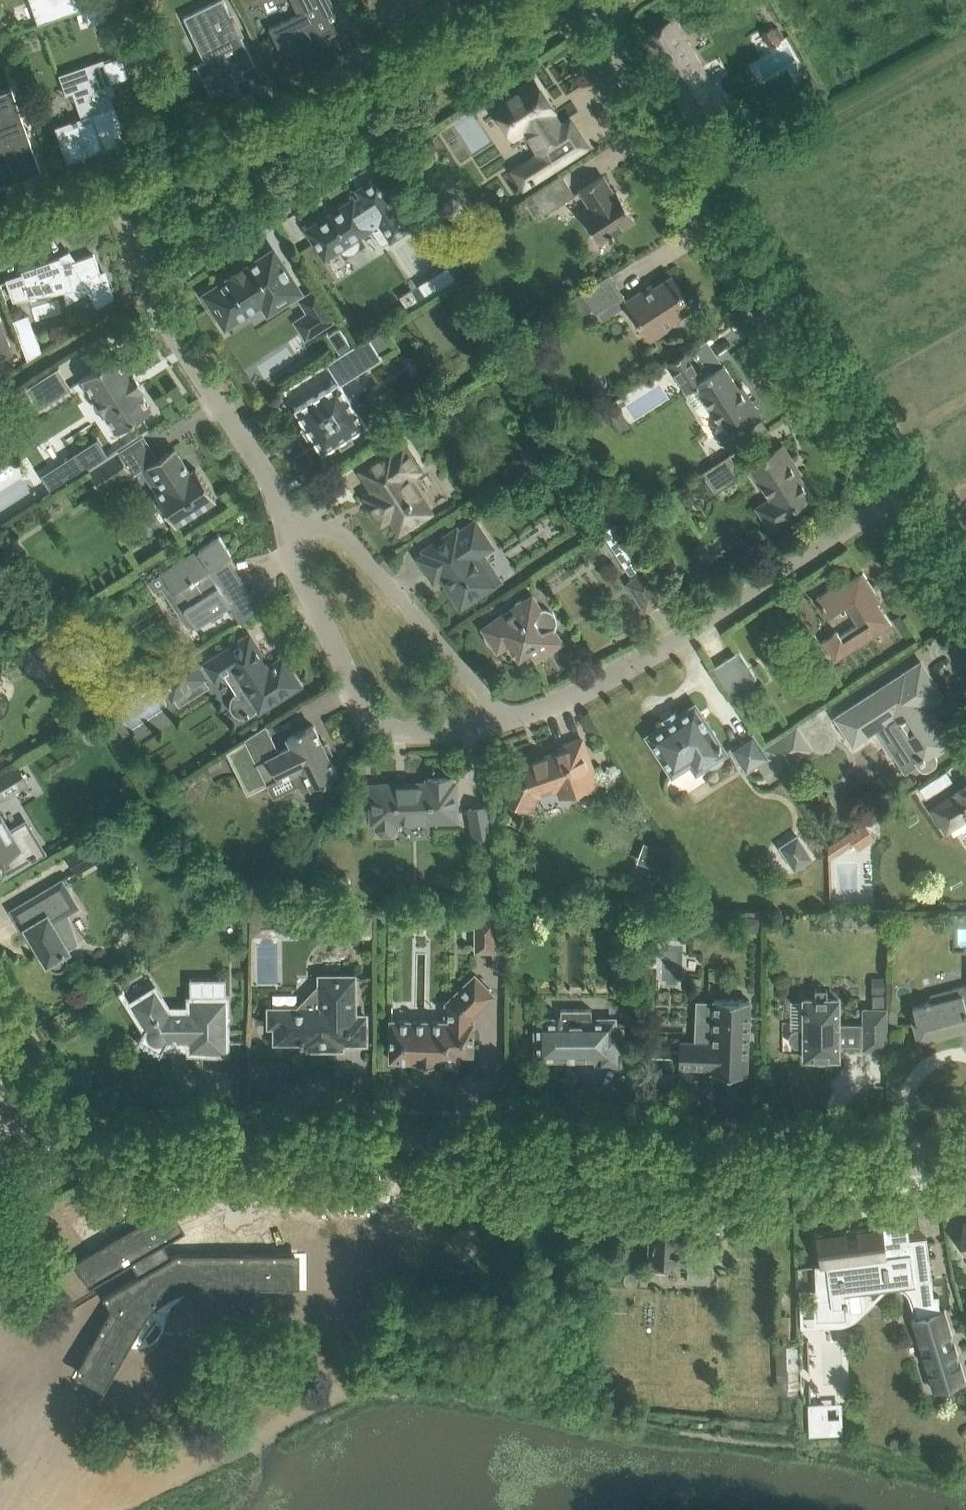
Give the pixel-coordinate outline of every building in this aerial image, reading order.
[(38,23),(80,9),(80,7),(59,14),(54,0),(30,0),(38,23)] [(224,0),(219,0),(183,18),(191,34),(199,30),(212,57),(205,60),(211,72),(203,76),(211,92),(236,80),(234,75),(235,75),(234,74),(255,64),(224,0)] [(274,39),(283,57),(344,27),(331,0),(292,0),(298,14),(269,28),(274,39)] [(371,9),(377,7),(384,21),(414,6),(413,4),(421,0),(367,0),(371,9)] [(721,9),(736,0),(716,0),(721,9)] [(103,6),(77,13),(81,26),(107,19),(103,6)] [(642,36),(693,125),(724,106),(673,17),(642,36)] [(772,26),(761,33),(770,46),(781,40),(772,26)] [(0,40),(0,62),(1,64),(12,61),(4,39),(0,40)] [(57,127),(62,141),(68,160),(125,140),(109,94),(114,93),(102,61),(61,75),(67,93),(74,91),(83,118),(57,127)] [(542,149),(541,153),(514,170),(524,186),(587,145),(570,120),(560,126),(551,111),(554,109),(535,79),(511,95),(508,91),(492,102),(512,136),(525,128),(533,141),(537,142),(542,149)] [(0,93),(0,175),(8,172),(11,180),(39,170),(33,151),(22,121),(11,90),(0,93)] [(562,175),(532,194),(525,199),(528,203),(535,198),(545,214),(575,194),(562,175)] [(602,175),(585,186),(580,189),(591,207),(581,213),(599,241),(634,218),(616,191),(613,192),(602,175)] [(353,199),(306,229),(325,258),(340,248),(343,253),(349,254),(354,252),(358,248),(360,242),(357,237),(371,228),(382,245),(390,240),(411,226),(410,225),(410,224),(392,197),(389,192),(378,176),(357,189),(362,196),(355,201),(353,199)] [(399,185),(389,192),(392,197),(410,224),(420,218),(399,185)] [(463,213),(463,201),(452,196),(442,203),(442,215),(453,220),(463,213)] [(267,317),(304,292),(273,245),(200,293),(224,330),(260,306),(267,317)] [(7,280),(14,299),(66,290),(66,289),(85,286),(97,306),(113,297),(104,272),(101,273),(94,253),(73,261),(71,258),(61,262),(60,257),(22,270),(23,274),(7,280)] [(582,291),(582,292),(571,299),(578,312),(583,314),(593,308),(595,312),(623,294),(610,273),(582,291)] [(645,290),(628,301),(627,302),(650,338),(665,329),(662,325),(691,306),(672,276),(646,293),(645,290)] [(297,298),(306,312),(292,320),(304,339),(337,318),(316,286),(297,298)] [(483,328),(475,314),(461,323),(469,336),(483,328)] [(11,353),(0,323),(0,357),(11,353)] [(326,333),(338,351),(351,343),(340,325),(326,333)] [(371,337),(379,350),(391,343),(384,330),(371,337)] [(35,335),(19,337),(27,359),(29,358),(41,351),(35,335)] [(329,361),(342,382),(380,359),(366,338),(329,361)] [(688,351),(671,362),(668,364),(686,392),(686,399),(701,422),(716,425),(714,430),(722,443),(730,443),(744,434),(740,427),(761,414),(749,396),(746,398),(723,364),(705,376),(688,351)] [(117,355),(82,377),(95,397),(93,399),(93,402),(93,404),(94,406),(95,407),(97,409),(98,410),(100,412),(101,412),(102,413),(104,411),(116,430),(151,408),(140,391),(144,388),(133,371),(129,374),(117,355)] [(0,362),(0,373),(14,368),(10,358),(0,362)] [(28,386),(41,407),(72,388),(58,367),(28,386)] [(337,382),(311,398),(294,409),(322,452),(364,425),(337,382)] [(41,475),(52,492),(109,456),(97,439),(41,475)] [(406,441),(378,459),(361,470),(374,491),(366,496),(381,521),(390,516),(399,530),(433,509),(413,477),(424,470),(406,441)] [(781,446),(751,465),(771,497),(769,498),(779,514),(786,510),(810,495),(797,474),(799,473),(781,446)] [(174,447),(148,464),(163,488),(155,493),(175,525),(216,499),(196,467),(190,471),(174,447)] [(119,451),(88,471),(102,491),(132,472),(119,451)] [(743,474),(729,454),(702,471),(716,492),(743,474)] [(554,465),(547,455),(533,465),(540,475),(554,465)] [(473,517),(440,538),(423,549),(425,553),(419,557),(433,580),(440,575),(460,606),(494,584),(476,557),(492,546),(473,517)] [(616,524),(601,533),(628,575),(643,565),(616,524)] [(663,530),(654,536),(660,544),(660,543),(669,537),(663,530)] [(219,535),(161,572),(196,626),(209,618),(211,621),(225,613),(223,609),(230,605),(228,602),(248,590),(239,576),(233,580),(228,571),(230,569),(225,562),(223,564),(221,560),(231,554),(219,535)] [(627,583),(645,611),(665,598),(647,570),(627,583)] [(815,597),(826,614),(828,616),(845,605),(857,624),(840,635),(837,631),(822,641),(835,661),(892,624),(872,593),(875,591),(863,571),(844,583),(842,580),(815,597)] [(563,642),(554,628),(555,625),(556,622),(556,619),(555,617),(554,614),(553,613),(551,611),(548,609),(545,609),(541,609),(532,595),(528,597),(525,597),(522,598),(520,599),(519,600),(517,601),(515,604),(514,605),(513,607),(481,628),(497,652),(509,643),(519,658),(529,651),(535,660),(563,642)] [(249,635),(202,665),(213,682),(226,674),(237,692),(234,694),(232,697),(231,700),(230,704),(231,707),(232,710),(234,713),(237,715),(240,716),(244,717),(247,716),(250,715),(253,713),(255,711),(256,712),(300,684),(282,657),(269,666),(249,635)] [(35,658),(45,661),(51,654),(49,645),(40,643),(34,649),(35,658)] [(712,667),(723,684),(730,694),(756,677),(750,667),(739,650),(712,667)] [(192,657),(158,677),(170,697),(204,677),(192,657)] [(853,744),(876,729),(904,773),(918,766),(918,767),(920,768),(921,769),(923,770),(924,770),(926,770),(928,770),(929,769),(933,766),(935,766),(935,764),(937,763),(937,762),(937,760),(937,759),(937,758),(936,755),(935,753),(950,743),(944,734),(946,733),(943,729),(941,730),(926,706),(943,695),(921,662),(835,717),(853,744)] [(647,736),(658,752),(672,774),(690,762),(696,772),(707,764),(711,765),(714,765),(717,764),(719,762),(721,760),(723,757),(724,754),(726,752),(716,737),(716,735),(716,734),(715,732),(715,731),(714,730),(713,729),(712,728),(710,727),(695,704),(647,736)] [(244,738),(244,739),(225,751),(246,794),(302,767),(302,768),(311,786),(321,781),(322,783),(328,780),(327,778),(337,774),(313,725),(303,729),(302,727),(296,730),(297,732),(287,737),(291,745),(279,751),(266,724),(244,738)] [(779,770),(812,748),(796,724),(763,747),(779,770)] [(746,772),(768,757),(752,732),(730,747),(746,772)] [(555,781),(559,792),(563,794),(582,787),(583,790),(587,792),(595,789),(597,785),(581,738),(559,746),(560,750),(546,755),(545,758),(533,762),(530,760),(514,766),(500,794),(530,808),(536,795),(534,788),(555,781)] [(17,764),(0,773),(0,798),(1,799),(28,783),(17,764)] [(372,785),(373,805),(373,821),(376,821),(376,829),(381,834),(390,833),(395,828),(395,820),(434,819),(438,821),(446,821),(450,818),(455,818),(454,782),(450,782),(450,777),(427,778),(427,784),(372,785)] [(954,794),(954,795),(933,809),(947,830),(965,817),(965,786),(954,794)] [(486,805),(469,808),(474,836),(491,833),(486,805)] [(4,877),(46,851),(26,817),(8,827),(0,813),(0,870),(4,877)] [(828,846),(828,858),(853,842),(858,849),(875,838),(865,821),(828,846)] [(794,870),(813,857),(797,832),(778,845),(794,870)] [(62,879),(28,900),(11,910),(11,911),(31,899),(42,918),(22,929),(30,942),(34,939),(49,965),(50,966),(51,967),(52,968),(54,969),(56,969),(57,970),(59,969),(61,969),(63,968),(64,967),(65,967),(66,965),(67,964),(67,963),(68,961),(68,959),(68,957),(68,956),(67,955),(66,953),(64,951),(77,944),(61,916),(78,906),(62,879)] [(474,950),(492,950),(494,950),(494,916),(474,916),(474,950)] [(760,917),(745,917),(745,929),(760,929),(760,917)] [(391,1018),(390,1059),(413,1060),(413,1061),(440,1062),(440,1060),(458,1061),(459,1052),(472,1053),(473,1014),(494,994),(474,973),(444,1002),(444,1019),(391,1018)] [(297,1008),(269,1008),(269,1025),(275,1025),(275,1041),(300,1041),(300,1043),(303,1043),(303,1037),(314,1037),(314,1048),(342,1048),(342,1043),(366,1043),(365,1015),(354,1015),(354,975),(320,975),(320,1005),(297,1005),(297,1008)] [(871,976),(871,993),(885,993),(885,976),(871,976)] [(190,998),(190,1013),(170,1013),(155,988),(130,1004),(145,1028),(142,1044),(167,1050),(169,1040),(190,1040),(190,1050),(226,1050),(226,998),(190,998)] [(790,1035),(790,1039),(790,1041),(791,1042),(792,1043),(793,1044),(795,1045),(804,1045),(804,1058),(838,1058),(838,998),(826,998),(826,989),(815,989),(814,998),(804,998),(804,1030),(795,1030),(794,1030),(793,1031),(792,1032),(791,1033),(790,1034),(790,1035)] [(912,1007),(918,1027),(920,1026),(923,1038),(965,1026),(965,992),(912,1007)] [(680,1041),(679,1066),(712,1067),(711,1072),(746,1073),(749,999),(714,998),(712,1042),(680,1041)] [(536,1019),(536,1038),(536,1058),(597,1058),(597,1065),(622,1065),(622,1028),(614,1028),(614,1018),(591,1018),(591,1008),(561,1008),(561,1016),(558,1016),(558,1018),(536,1019)] [(863,1008),(863,1028),(863,1048),(886,1048),(886,1008),(863,1008)] [(897,1010),(888,1010),(888,1021),(897,1021),(897,1010)] [(171,1204),(74,1261),(90,1287),(141,1257),(148,1270),(103,1297),(104,1299),(105,1298),(111,1309),(75,1373),(105,1389),(143,1321),(144,1319),(146,1317),(147,1315),(151,1311),(156,1306),(161,1302),(166,1299),(170,1296),(175,1294),(180,1291),(186,1290),(191,1288),(196,1288),(201,1287),(300,1286),(300,1252),(177,1253),(170,1257),(163,1244),(186,1230),(171,1204)] [(911,1297),(912,1299),(917,1318),(913,1319),(933,1389),(964,1380),(944,1310),(940,1311),(938,1295),(934,1296),(927,1237),(909,1239),(906,1213),(877,1217),(879,1233),(866,1235),(866,1229),(857,1231),(857,1234),(846,1235),(845,1231),(816,1235),(819,1254),(824,1253),(825,1264),(815,1265),(817,1319),(846,1318),(843,1292),(890,1286),(891,1286),(893,1286),(894,1286),(896,1286),(897,1286),(899,1286),(900,1287),(902,1287),(903,1288),(904,1289),(905,1290),(907,1291),(908,1292),(909,1293),(909,1294),(910,1295),(911,1297)] [(651,1243),(650,1268),(668,1269),(668,1263),(689,1263),(688,1279),(710,1280),(710,1271),(713,1271),(713,1250),(719,1250),(719,1237),(676,1236),(676,1224),(652,1223),(651,1243)] [(798,1377),(799,1342),(777,1341),(776,1376),(798,1377)] [(827,1402),(808,1403),(809,1434),(828,1433),(827,1402)]
